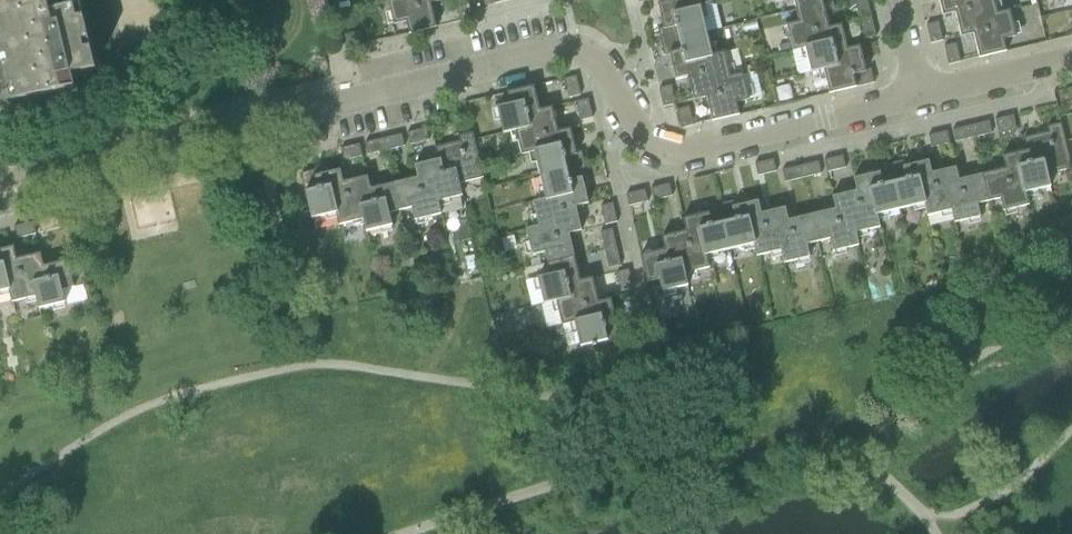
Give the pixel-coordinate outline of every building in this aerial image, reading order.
[(8,90),(11,103),(74,88),(71,75),(95,69),(80,4),(50,12),(47,0),(0,0),(0,92),(8,90)] [(406,22),(409,34),(436,28),(430,4),(417,7),(415,0),(388,0),(394,25),(406,22)] [(460,22),(472,19),(467,0),(455,3),(460,22)] [(662,43),(706,32),(701,9),(687,12),(684,0),(676,0),(671,1),(659,4),(664,29),(659,30),(662,43)] [(687,12),(701,9),(713,6),(711,0),(684,0),(687,12)] [(797,11),(823,5),(822,0),(794,0),(797,11)] [(858,15),(870,12),(867,0),(854,0),(858,15)] [(955,12),(968,9),(966,0),(939,0),(943,15),(955,12)] [(973,34),(974,34),(987,31),(984,18),(997,14),(994,0),(966,0),(968,9),(955,12),(961,37),(973,34)] [(787,26),(793,51),(819,46),(815,32),(828,29),(823,5),(797,11),(799,23),(787,26)] [(1016,37),(1011,15),(1010,11),(997,14),(984,18),(987,31),(974,34),(973,34),(979,58),(1006,52),(1003,40),(1016,37)] [(876,37),(871,18),(859,21),(864,40),(876,37)] [(942,41),(938,22),(926,25),(930,44),(942,41)] [(793,51),(791,52),(797,76),(823,70),(837,66),(833,53),(846,50),(841,26),(828,29),(815,32),(819,46),(793,51)] [(356,32),(344,35),(347,47),(359,43),(356,32)] [(676,79),(689,76),(700,74),(696,56),(711,52),(706,32),(662,43),(665,56),(670,55),(676,79)] [(943,46),(948,65),(960,62),(956,43),(943,46)] [(823,70),(829,94),(874,83),(870,69),(865,70),(859,47),(846,50),(833,53),(837,66),(823,70)] [(694,100),(706,98),(707,98),(720,95),(717,81),(730,78),(723,49),(711,52),(696,56),(700,74),(689,76),(694,100)] [(749,101),(744,79),(743,75),(730,78),(717,81),(720,95),(707,98),(706,98),(712,121),(739,115),(736,104),(749,101)] [(580,95),(576,76),(564,79),(568,98),(580,95)] [(539,111),(533,86),(506,92),(509,105),(497,108),(503,134),(516,131),(529,128),(526,114),(539,111)] [(675,104),(671,86),(659,88),(663,107),(675,104)] [(592,118),(588,99),(575,102),(580,121),(592,118)] [(693,126),(693,125),(689,107),(677,110),(681,129),(693,126)] [(522,155),(535,152),(548,149),(544,135),(558,132),(552,108),(539,111),(526,114),(529,128),(516,131),(522,155)] [(1013,115),(994,120),(997,132),(999,139),(1013,136),(1011,129),(1016,127),(1013,115)] [(970,125),(973,138),(991,133),(989,121),(970,125)] [(1024,138),(1027,151),(1030,164),(1044,161),(1047,174),(1071,168),(1061,124),(1047,127),(1048,133),(1024,138)] [(970,125),(952,130),(955,142),(973,138),(970,125)] [(425,128),(407,133),(409,145),(428,141),(425,128)] [(535,152),(540,176),(584,165),(581,152),(576,153),(570,129),(558,132),(544,135),(548,149),(535,152)] [(946,131),(928,136),(931,148),(949,143),(946,131)] [(436,148),(439,161),(442,174),(456,170),(459,183),(483,178),(473,133),(459,136),(460,142),(436,148)] [(383,139),(386,151),(404,146),(401,134),(383,139)] [(386,151),(383,139),(365,143),(368,155),(386,151)] [(359,144),(340,149),(343,161),(362,156),(359,144)] [(1003,157),(1006,169),(1009,182),(1023,179),(1026,192),(1050,187),(1047,174),(1044,161),(1030,164),(1027,151),(1003,157)] [(842,156),(823,160),(826,172),(845,168),(842,156)] [(776,172),(773,159),(754,164),(757,176),(776,172)] [(414,166),(417,179),(420,192),(435,188),(438,201),(462,196),(459,183),(456,170),(442,174),(439,161),(414,166)] [(903,161),(890,164),(900,209),(924,203),(921,190),(934,187),(931,174),(928,161),(904,167),(903,161)] [(800,166),(802,178),(821,174),(818,162),(800,166)] [(853,179),(856,191),(859,205),(873,201),(876,215),(900,209),(890,164),(877,167),(878,173),(853,179)] [(540,176),(546,200),(559,197),(562,210),(575,207),(588,204),(582,179),(587,178),(584,165),(540,176)] [(802,178),(800,166),(781,170),(784,182),(802,178)] [(955,168),(931,174),(934,187),(921,190),(924,203),(927,216),(951,210),(948,197),(961,194),(958,181),(955,168)] [(1006,169),(982,175),(988,201),(1000,199),(1003,211),(1029,205),(1026,192),(1023,179),(1009,182),(1006,169)] [(312,218),(336,213),(333,200),(346,197),(342,184),(340,171),(315,177),(314,171),(301,174),(312,218)] [(982,175),(958,181),(961,194),(948,197),(951,210),(954,223),(980,217),(977,204),(988,201),(982,175)] [(339,225),(363,219),(360,206),(373,203),(370,190),(367,178),(342,184),(346,197),(333,200),(336,213),(339,225)] [(417,179),(394,185),(400,210),(412,208),(415,220),(441,214),(438,201),(435,188),(420,192),(417,179)] [(669,184),(650,188),(653,201),(672,196),(669,184)] [(360,206),(363,219),(366,232),(392,226),(389,213),(400,210),(394,185),(370,190),(373,203),(360,206)] [(629,206),(647,202),(645,190),(626,194),(629,206)] [(832,197),(835,210),(838,223),(852,220),(855,233),(879,227),(876,215),(873,201),(859,205),(856,191),(832,197)] [(533,203),(539,227),(552,224),(555,237),(568,234),(581,231),(575,207),(562,210),(559,197),(546,200),(533,203)] [(732,202),(719,205),(730,249),(753,244),(750,230),(763,227),(760,214),(757,202),(733,207),(732,202)] [(605,225),(617,222),(612,203),(600,206),(605,225)] [(683,219),(686,232),(689,245),(703,242),(706,255),(730,249),(719,205),(706,208),(708,213),(683,219)] [(784,209),(760,214),(763,227),(750,230),(753,244),(756,256),(781,251),(777,237),(791,234),(787,221),(784,209)] [(835,210),(811,215),(817,242),(829,239),(832,252),(858,246),(855,233),(852,220),(838,223),(835,210)] [(811,215),(787,221),(791,234),(777,237),(781,251),(783,263),(809,257),(806,244),(817,242),(811,215)] [(57,217),(38,221),(40,232),(59,228),(57,217)] [(32,222),(14,227),(16,238),(35,234),(32,222)] [(545,253),(548,264),(574,258),(568,234),(555,237),(552,224),(539,227),(527,230),(533,256),(545,253)] [(604,250),(616,247),(612,229),(600,232),(604,250)] [(686,232),(662,237),(665,249),(668,263),(681,260),(684,273),(709,267),(706,255),(703,242),(689,245),(686,232)] [(616,247),(604,250),(608,269),(621,266),(616,247)] [(8,290),(5,277),(19,274),(15,260),(12,248),(0,251),(0,292),(8,290)] [(665,249),(640,255),(646,283),(647,282),(659,280),(662,292),(684,287),(687,286),(684,273),(681,260),(668,263),(665,249)] [(40,254),(15,260),(19,274),(5,277),(8,290),(11,303),(35,297),(32,284),(46,281),(43,267),(40,254)] [(544,305),(557,302),(570,299),(566,284),(580,281),(574,258),(548,264),(550,276),(538,279),(544,305)] [(67,261),(43,267),(46,281),(32,284),(35,297),(39,310),(64,304),(61,291),(73,288),(67,261)] [(628,270),(622,271),(616,273),(620,291),(633,288),(628,270)] [(562,326),(575,323),(588,320),(585,306),(598,303),(592,278),(580,281),(566,284),(570,299),(557,302),(562,326)] [(588,320),(575,323),(580,347),(625,336),(622,323),(616,324),(610,300),(598,303),(585,306),(588,320)]
